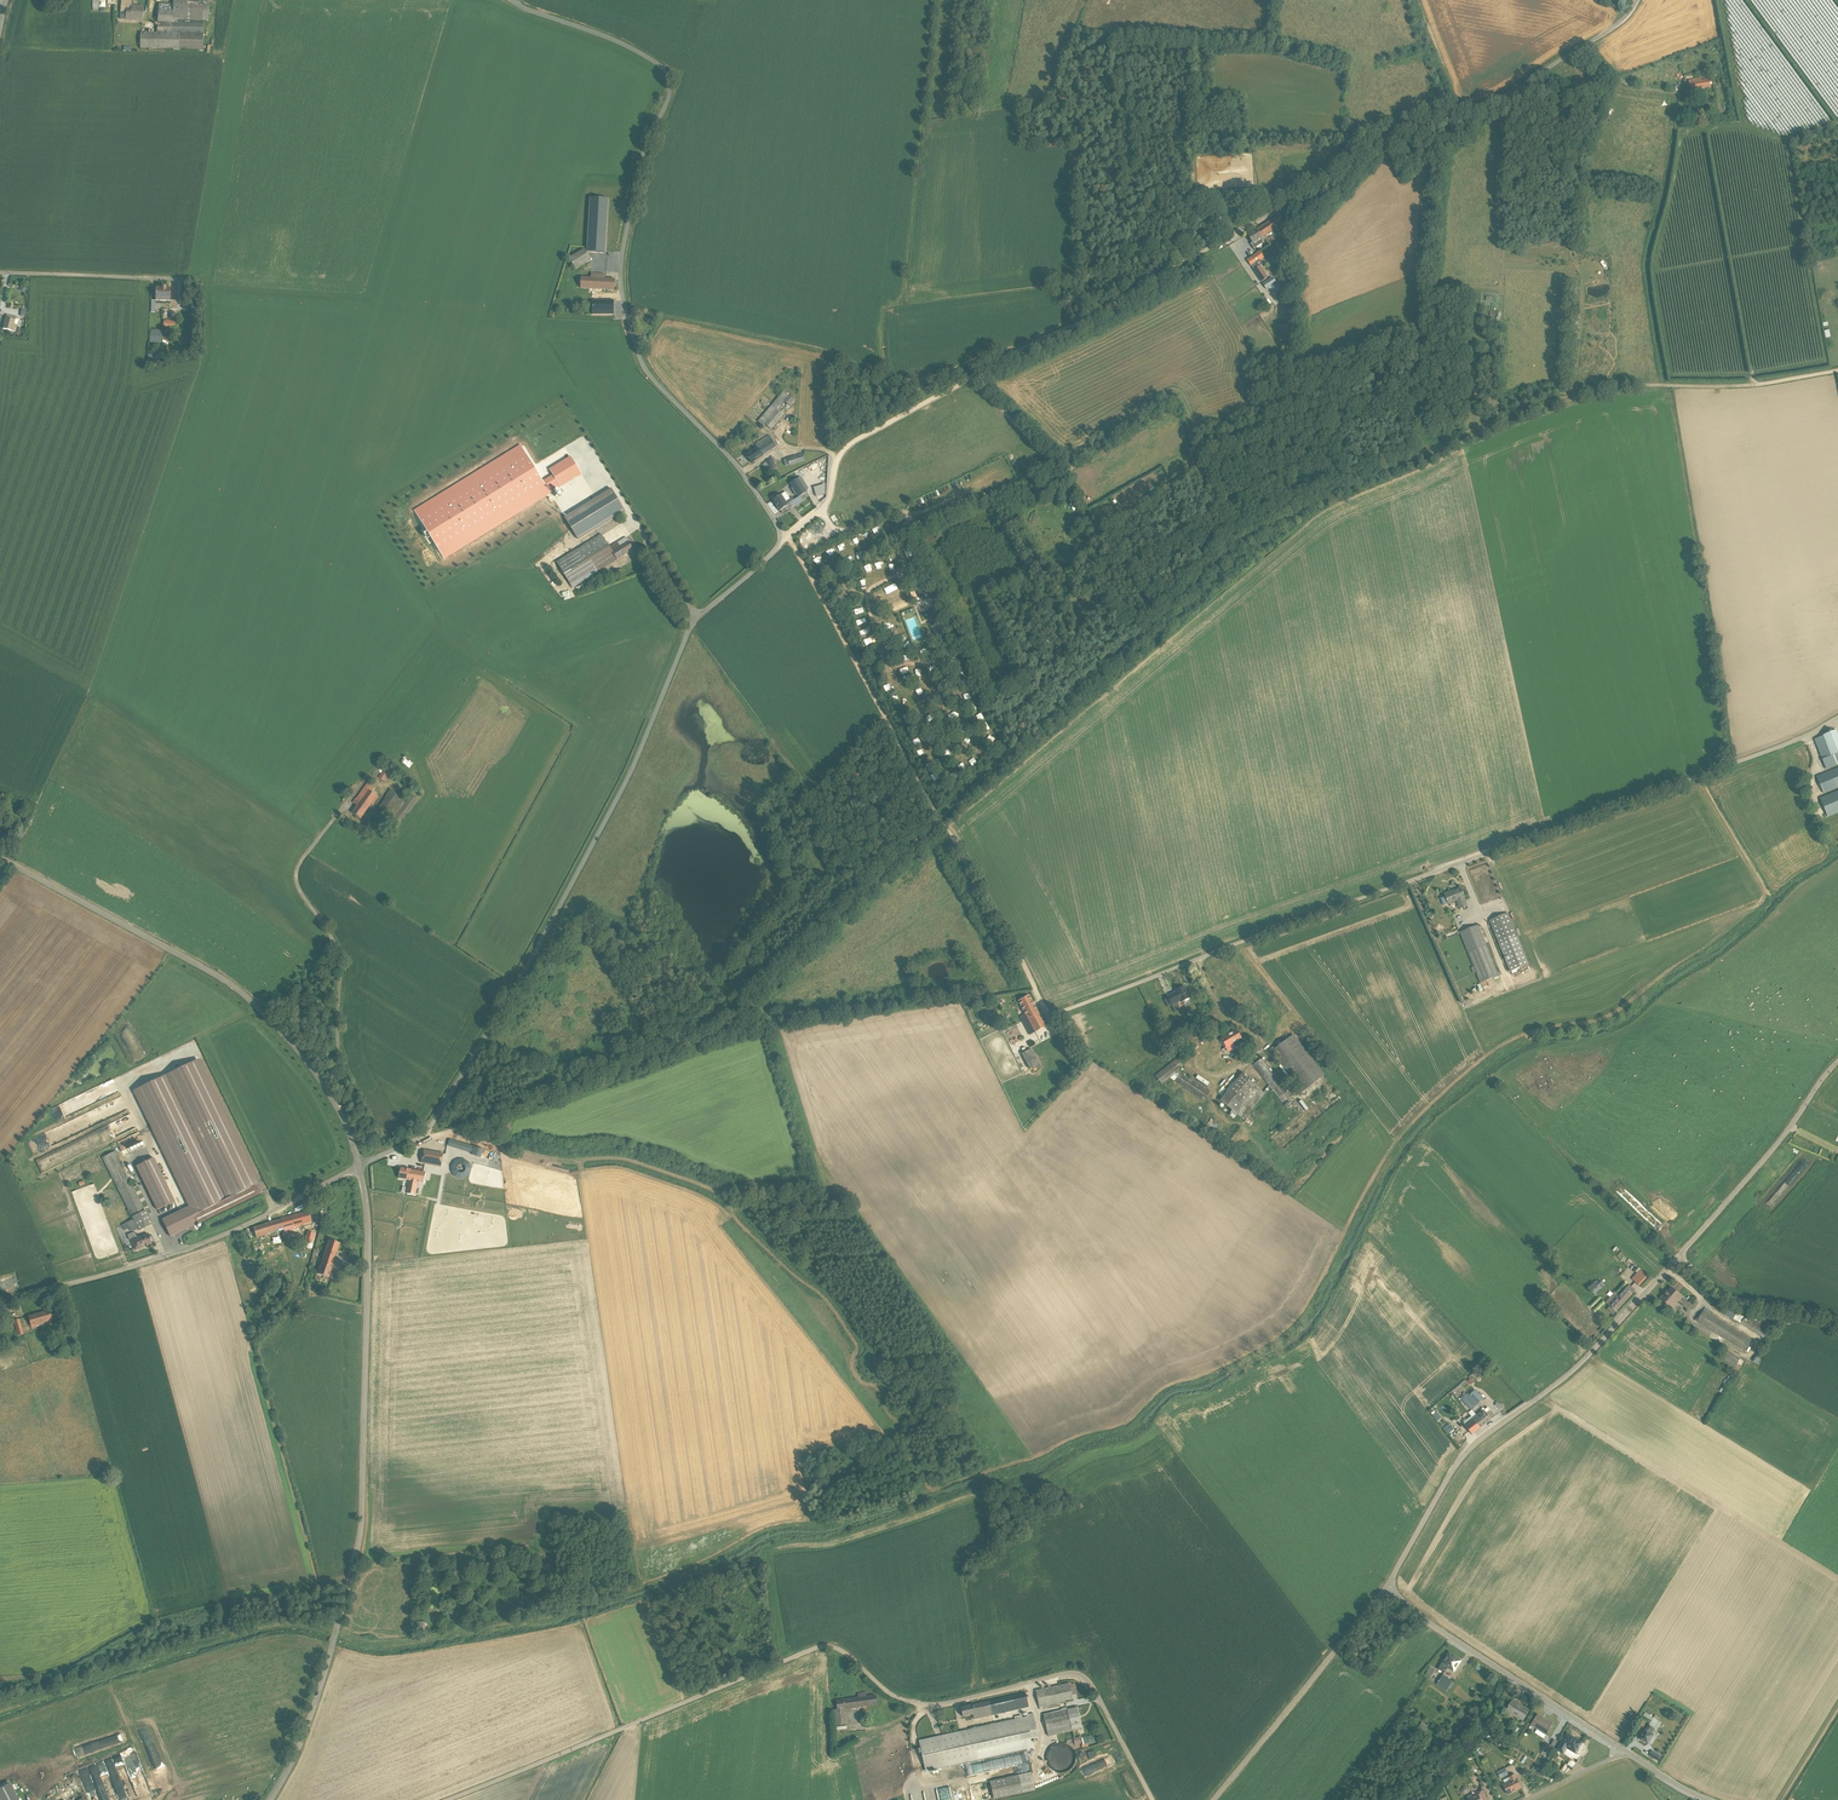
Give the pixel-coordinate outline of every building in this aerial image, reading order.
[(92,8),(92,12),(97,12),(97,8),(100,8),(100,12),(104,12),(104,8),(105,8),(105,0),(92,0),(92,8)] [(156,33),(140,33),(140,49),(173,50),(173,51),(179,51),(179,50),(202,50),(204,24),(177,23),(177,20),(208,22),(209,2),(176,0),(173,0),(173,5),(157,5),(156,33)] [(131,6),(121,6),(120,13),(126,13),(125,21),(142,22),(143,6),(131,6)] [(1701,81),(1701,78),(1689,81),(1691,90),(1711,87),(1710,80),(1701,81)] [(1287,221),(1291,219),(1289,216),(1293,213),(1291,210),(1284,214),(1287,221)] [(1260,228),(1265,235),(1272,230),(1275,234),(1280,230),(1277,227),(1281,223),(1277,217),(1260,228)] [(1265,235),(1260,228),(1256,230),(1247,235),(1253,243),(1252,244),(1255,248),(1263,243),(1262,242),(1266,239),(1264,236),(1265,235)] [(591,260),(584,249),(569,258),(575,269),(591,260)] [(1263,264),(1261,259),(1264,257),(1259,251),(1247,260),(1251,266),(1252,266),(1254,269),(1262,281),(1268,277),(1260,266),(1263,264)] [(606,262),(607,252),(599,252),(598,262),(606,262)] [(614,290),(615,280),(604,279),(605,274),(604,274),(591,274),(591,278),(581,278),(580,288),(614,290)] [(1267,288),(1277,281),(1274,276),(1263,283),(1267,288)] [(151,301),(150,313),(155,313),(155,310),(162,310),(162,308),(163,288),(161,287),(160,289),(155,289),(155,301),(151,301)] [(162,310),(176,310),(177,301),(169,301),(170,289),(166,289),(165,288),(163,288),(162,310)] [(614,314),(614,301),(592,301),(592,315),(614,314)] [(16,317),(6,315),(2,329),(15,333),(18,319),(15,319),(16,317)] [(161,344),(161,331),(150,331),(149,343),(161,344)] [(764,424),(771,430),(783,416),(776,410),(783,401),(790,407),(795,401),(783,391),(758,422),(762,426),(764,424)] [(776,446),(769,435),(755,444),(757,447),(746,455),(751,463),(776,446)] [(560,487),(552,475),(543,481),(524,450),(520,445),(414,511),(444,559),(560,487)] [(787,458),(789,466),(804,462),(802,454),(787,458)] [(549,470),(552,475),(560,487),(581,474),(571,457),(570,457),(549,470)] [(776,463),(772,457),(770,458),(771,459),(762,464),(765,469),(768,467),(771,472),(777,468),(774,464),(776,463)] [(772,501),(779,511),(788,506),(790,509),(809,496),(807,492),(808,489),(801,477),(789,484),(798,498),(795,499),(793,497),(792,498),(792,497),(789,499),(785,492),(781,495),(772,501)] [(825,494),(825,484),(813,488),(816,497),(825,494)] [(625,512),(611,489),(564,518),(578,541),(579,541),(625,512)] [(572,588),(633,551),(626,538),(609,548),(601,535),(556,562),(572,588)] [(828,557),(834,554),(832,548),(825,551),(828,557)] [(855,553),(858,559),(865,556),(863,550),(855,553)] [(867,572),(872,570),(869,564),(864,566),(867,572)] [(920,598),(929,595),(924,580),(915,583),(920,598)] [(834,605),(845,599),(842,594),(831,600),(834,605)] [(927,611),(932,620),(933,623),(938,621),(937,618),(932,609),(927,611)] [(901,644),(906,640),(902,634),(897,638),(901,644)] [(883,686),(886,692),(891,690),(889,683),(883,686)] [(1835,729),(1823,735),(1823,736),(1815,739),(1826,769),(1837,764),(1837,735),(1835,729)] [(989,735),(985,742),(990,745),(995,739),(989,735)] [(972,766),(977,763),(974,758),(969,760),(972,766)] [(379,778),(378,778),(384,782),(394,767),(388,764),(379,778)] [(1817,777),(1824,793),(1837,787),(1837,768),(1817,777)] [(357,806),(352,813),(361,819),(372,804),(373,805),(378,797),(372,793),(375,789),(374,788),(367,783),(356,799),(353,803),(357,806)] [(395,831),(417,800),(410,795),(406,801),(390,790),(385,797),(386,798),(378,809),(396,822),(391,828),(395,831),(404,819),(395,831)] [(1821,798),(1828,817),(1837,813),(1837,791),(1821,798)] [(24,826),(29,817),(25,815),(20,824),(24,826)] [(1464,897),(1465,897),(1462,888),(1451,892),(1451,891),(1445,894),(1446,896),(1441,898),(1444,905),(1449,903),(1457,900),(1458,904),(1466,901),(1464,897)] [(1490,920),(1492,926),(1510,971),(1528,964),(1508,913),(1490,920)] [(1460,932),(1463,938),(1474,967),(1472,968),(1474,974),(1477,972),(1481,983),(1499,976),(1478,925),(1460,932)] [(1181,1002),(1190,998),(1184,986),(1175,991),(1177,993),(1168,998),(1171,1005),(1180,1001),(1181,1002)] [(1035,1032),(1045,1026),(1029,995),(1019,1001),(1026,1014),(1035,1032)] [(1220,1059),(1231,1052),(1230,1050),(1235,1047),(1233,1043),(1242,1038),(1236,1029),(1212,1044),(1220,1059)] [(1294,1033),(1271,1050),(1302,1092),(1324,1075),(1294,1033)] [(1031,1049),(1022,1054),(1030,1069),(1039,1064),(1031,1049)] [(1211,1091),(1180,1070),(1184,1067),(1177,1058),(1155,1076),(1162,1085),(1170,1078),(1205,1101),(1211,1091)] [(1253,1065),(1269,1085),(1263,1092),(1241,1074),(1220,1100),(1244,1120),(1270,1087),(1282,1103),(1291,1097),(1262,1058),(1253,1065)] [(198,1060),(134,1092),(189,1207),(162,1220),(169,1237),(261,1193),(198,1060)] [(1208,1086),(1210,1082),(1196,1075),(1194,1079),(1208,1086)] [(114,1080),(51,1107),(57,1121),(69,1116),(70,1120),(111,1103),(112,1105),(122,1100),(114,1080)] [(1300,1100),(1297,1102),(1304,1111),(1307,1109),(1300,1100)] [(1256,1106),(1246,1118),(1252,1122),(1262,1111),(1256,1106)] [(1271,1109),(1266,1114),(1269,1117),(1267,1119),(1271,1122),(1280,1111),(1277,1108),(1274,1112),(1271,1109)] [(481,1158),(483,1150),(450,1140),(448,1146),(472,1153),(471,1155),(481,1158)] [(443,1154),(424,1150),(422,1163),(441,1167),(443,1154)] [(152,1223),(145,1210),(144,1210),(114,1151),(101,1158),(131,1217),(132,1220),(121,1225),(124,1231),(129,1228),(131,1233),(137,1229),(138,1231),(152,1224),(152,1223)] [(1767,1166),(1775,1172),(1787,1159),(1780,1152),(1767,1166)] [(174,1201),(153,1158),(136,1167),(157,1210),(174,1201)] [(460,1179),(466,1178),(470,1174),(471,1169),(470,1163),(465,1160),(459,1159),(454,1162),(452,1167),(452,1173),(455,1177),(460,1179)] [(424,1184),(426,1173),(401,1168),(399,1179),(409,1181),(406,1194),(416,1196),(418,1183),(424,1184)] [(310,1226),(312,1226),(308,1211),(280,1219),(283,1229),(293,1226),(293,1227),(300,1225),(302,1230),(310,1227),(310,1226)] [(272,1232),(283,1229),(280,1220),(253,1228),(256,1238),(272,1233),(272,1232)] [(127,1235),(129,1240),(130,1240),(134,1251),(143,1248),(142,1245),(145,1244),(146,1247),(151,1245),(148,1234),(140,1237),(139,1236),(136,1237),(134,1232),(127,1235)] [(340,1244),(328,1240),(317,1274),(316,1277),(321,1279),(322,1276),(328,1278),(340,1244)] [(284,1243),(273,1247),(275,1254),(287,1250),(284,1243)] [(1641,1270),(1639,1268),(1635,1272),(1637,1273),(1631,1279),(1639,1286),(1647,1277),(1640,1270),(1641,1270)] [(1588,1288),(1594,1295),(1601,1288),(1602,1289),(1604,1287),(1604,1286),(1605,1285),(1600,1280),(1595,1284),(1594,1283),(1588,1288)] [(1613,1315),(1635,1291),(1629,1285),(1626,1289),(1625,1288),(1619,1296),(1614,1292),(1605,1302),(1609,1306),(1610,1306),(1607,1310),(1613,1315)] [(1664,1294),(1659,1299),(1672,1309),(1682,1297),(1671,1287),(1665,1295),(1664,1294)] [(65,1314),(63,1310),(60,1311),(59,1308),(28,1317),(31,1328),(43,1324),(43,1323),(48,1322),(49,1323),(50,1322),(50,1321),(62,1318),(61,1315),(65,1314)] [(1710,1312),(1704,1309),(1698,1320),(1697,1319),(1696,1320),(1697,1321),(1696,1322),(1744,1352),(1752,1341),(1708,1314),(1710,1312)] [(1767,1340),(1772,1333),(1770,1332),(1771,1332),(1767,1329),(1770,1324),(1761,1318),(1759,1321),(1752,1316),(1750,1319),(1750,1318),(1749,1319),(1745,1317),(1744,1318),(1737,1313),(1736,1314),(1733,1312),(1732,1313),(1728,1310),(1725,1316),(1732,1321),(1733,1321),(1733,1320),(1761,1338),(1762,1337),(1767,1340)] [(23,1334),(19,1319),(13,1321),(18,1336),(23,1334)] [(1740,1359),(1728,1351),(1722,1360),(1734,1368),(1740,1359)] [(1724,1384),(1719,1392),(1723,1394),(1725,1391),(1724,1391),(1732,1377),(1729,1376),(1726,1380),(1725,1380),(1723,1383),(1724,1384)] [(1472,1410),(1484,1399),(1475,1390),(1469,1395),(1467,1394),(1461,1399),(1466,1406),(1467,1405),(1472,1410)] [(1472,1410),(1468,1413),(1480,1428),(1495,1417),(1489,1408),(1487,1408),(1484,1411),(1483,1410),(1476,1416),(1472,1410)] [(1434,1411),(1431,1413),(1437,1421),(1441,1418),(1437,1412),(1435,1413),(1434,1411)] [(1465,1419),(1463,1420),(1464,1422),(1463,1423),(1472,1435),(1480,1428),(1471,1417),(1466,1420),(1465,1419)] [(1443,1429),(1445,1432),(1448,1435),(1454,1430),(1451,1427),(1448,1424),(1443,1429)] [(1449,1653),(1438,1669),(1445,1674),(1448,1669),(1453,1672),(1461,1661),(1449,1653)] [(1435,1671),(1429,1668),(1425,1675),(1431,1678),(1435,1671)] [(1453,1682),(1443,1675),(1436,1685),(1446,1692),(1453,1682)] [(1035,1691),(1039,1711),(1057,1707),(1060,1706),(1059,1703),(1073,1700),(1072,1696),(1077,1694),(1075,1686),(1070,1687),(1069,1683),(1035,1691)] [(877,1704),(875,1696),(866,1696),(866,1692),(857,1693),(858,1697),(836,1700),(837,1709),(833,1710),(835,1726),(845,1725),(843,1710),(877,1704)] [(974,1720),(1027,1708),(1024,1693),(960,1708),(963,1718),(973,1715),(974,1720)] [(1529,1710),(1512,1701),(1506,1712),(1522,1721),(1520,1725),(1523,1726),(1525,1723),(1523,1721),(1529,1710)] [(1081,1729),(1077,1707),(1066,1710),(1071,1731),(1081,1729)] [(1066,1710),(1066,1708),(1062,1709),(1062,1710),(1043,1714),(1048,1736),(1071,1731),(1066,1710)] [(1039,1739),(1033,1715),(918,1740),(925,1772),(979,1760),(977,1752),(983,1751),(1039,1739)] [(1552,1725),(1537,1715),(1531,1726),(1537,1730),(1535,1733),(1543,1738),(1545,1735),(1552,1725)] [(1639,1739),(1647,1744),(1661,1723),(1659,1721),(1660,1719),(1655,1715),(1639,1739)] [(1424,1718),(1418,1726),(1425,1731),(1431,1723),(1424,1718)] [(1582,1743),(1566,1734),(1556,1751),(1563,1755),(1564,1755),(1571,1759),(1573,1758),(1577,1760),(1576,1762),(1570,1759),(1567,1765),(1565,1764),(1561,1771),(1559,1770),(1556,1774),(1562,1777),(1565,1773),(1567,1775),(1571,1768),(1573,1769),(1577,1763),(1580,1765),(1584,1758),(1576,1753),(1582,1743)] [(1082,1747),(1088,1746),(1087,1743),(1093,1742),(1092,1735),(1081,1736),(1082,1747)] [(1074,1745),(1080,1743),(1079,1736),(1072,1738),(1074,1745)] [(1547,1744),(1541,1754),(1545,1757),(1547,1753),(1549,1754),(1553,1748),(1557,1742),(1554,1740),(1551,1746),(1547,1744)] [(1124,1759),(1114,1765),(1122,1779),(1132,1774),(1124,1759)] [(1497,1773),(1500,1779),(1508,1775),(1505,1768),(1497,1773)] [(969,1785),(990,1782),(988,1773),(940,1780),(939,1774),(933,1775),(933,1771),(927,1772),(930,1795),(932,1795),(933,1799),(926,1799),(972,1799),(969,1785)] [(1031,1773),(990,1782),(994,1799),(1035,1790),(1031,1773)] [(1126,1785),(1135,1782),(1132,1775),(1123,1778),(1126,1785)] [(1503,1784),(1508,1795),(1521,1788),(1514,1775),(1509,1777),(1510,1780),(1503,1784)] [(9,1783),(0,1788),(0,1799),(18,1799),(9,1783)] [(1483,1790),(1482,1791),(1481,1791),(1478,1792),(1477,1792),(1474,1794),(1475,1796),(1473,1797),(1472,1795),(1467,1797),(1469,1799),(1487,1799),(1483,1790)]
